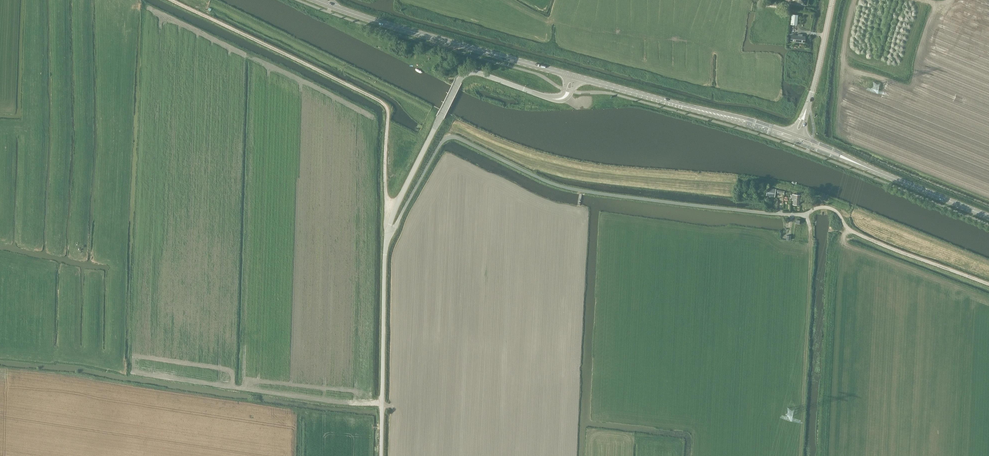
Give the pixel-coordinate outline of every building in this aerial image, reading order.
[(805,43),(805,36),(800,35),(800,34),(797,34),(797,35),(790,35),(790,41),(805,43)] [(776,189),(767,187),(766,196),(775,197),(776,189)] [(801,195),(799,194),(793,194),(793,204),(800,205),(801,195)]
